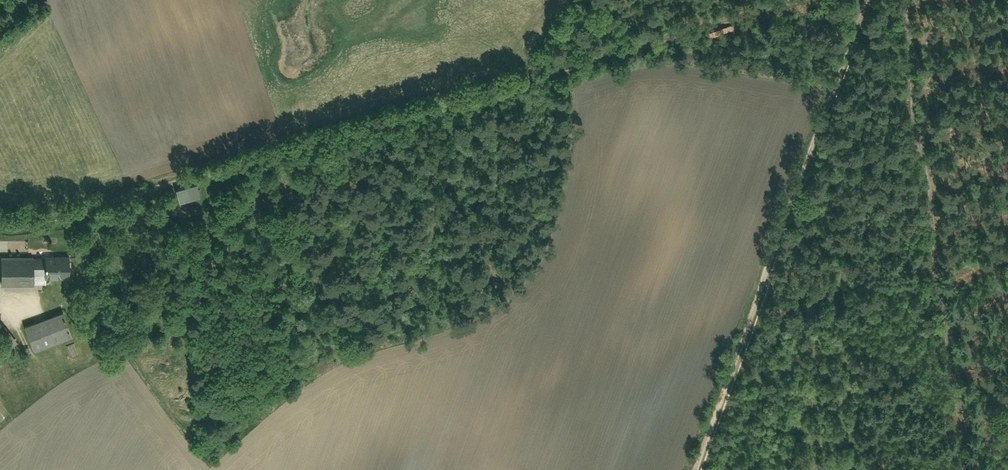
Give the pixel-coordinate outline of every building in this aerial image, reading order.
[(175,191),(179,205),(203,198),(199,183),(175,191)] [(48,288),(48,280),(71,281),(71,261),(49,261),(49,258),(2,256),(1,287),(48,288)] [(64,316),(25,331),(34,354),(73,339),(64,316)]
